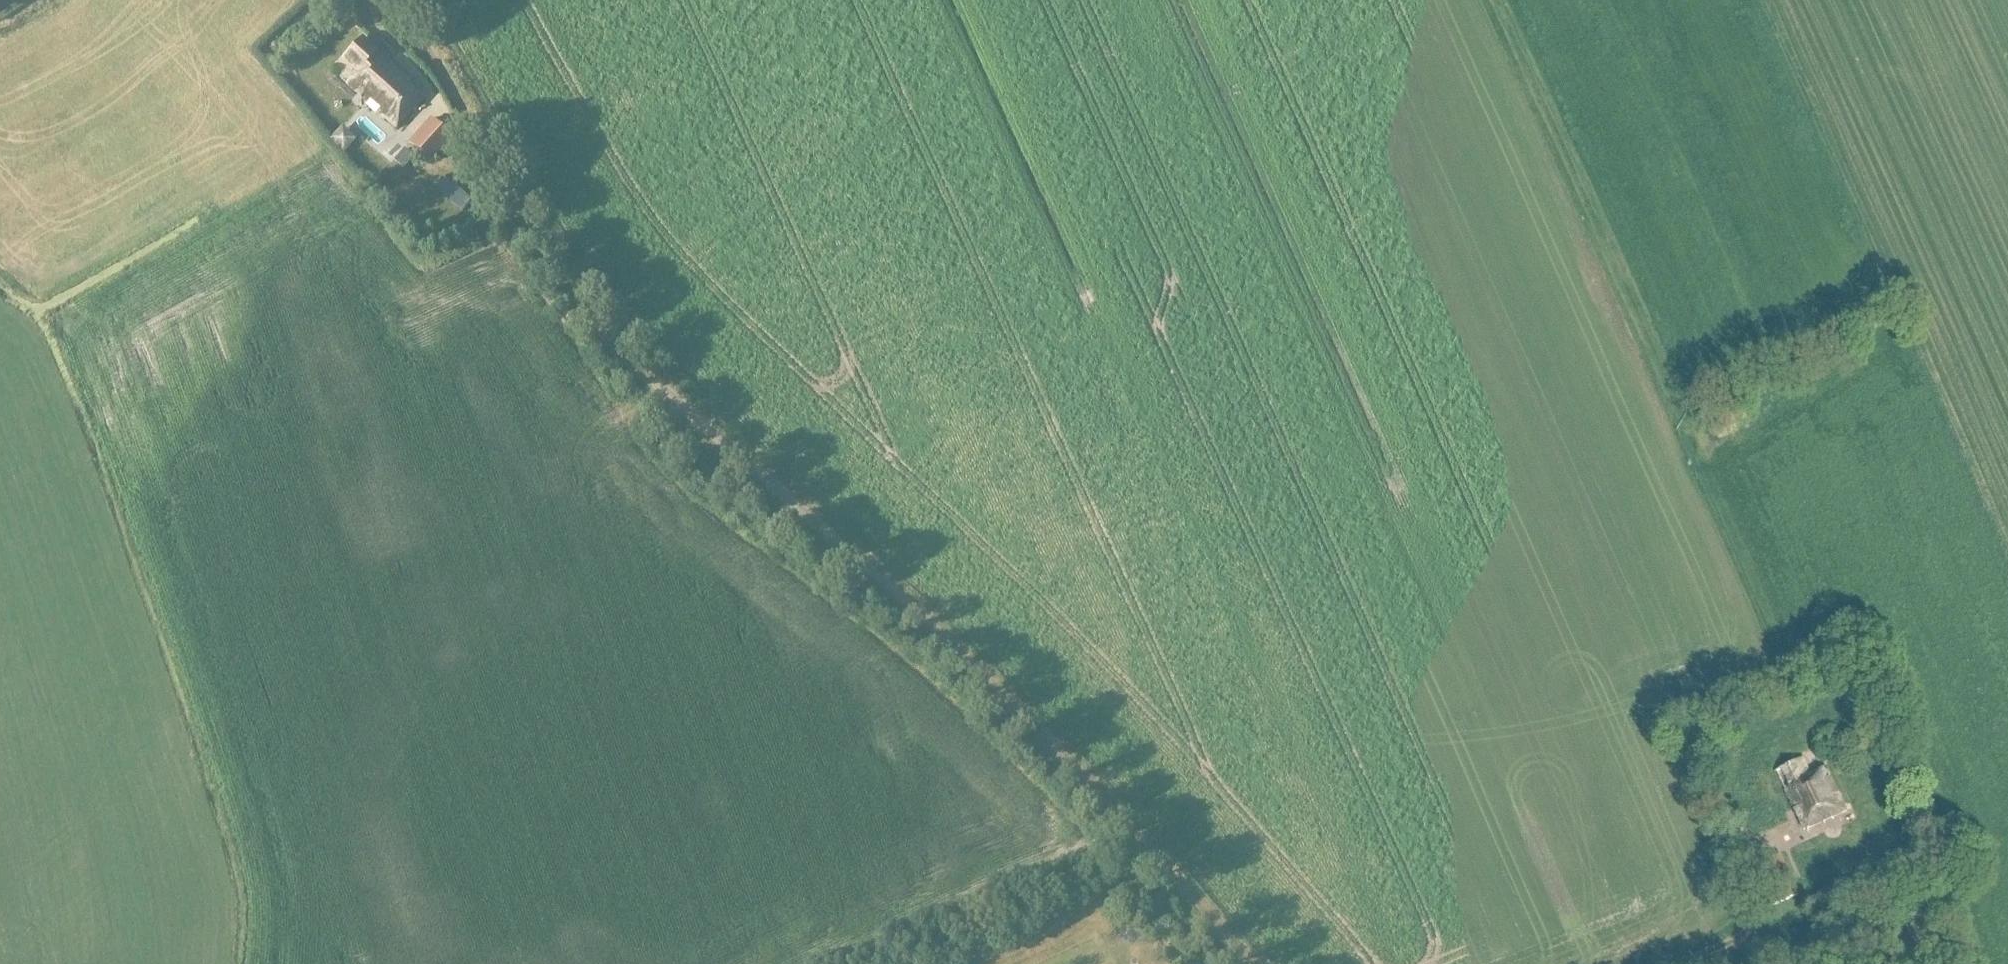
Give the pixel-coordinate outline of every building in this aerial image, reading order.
[(341,59),(356,73),(346,84),(357,95),(361,90),(382,110),(379,114),(394,128),(420,99),(405,85),(407,83),(375,53),(375,52),(360,39),(341,59)] [(406,143),(421,156),(429,164),(452,140),(428,117),(406,143)] [(393,160),(402,169),(413,157),(404,148),(393,160)] [(1808,775),(1800,759),(1774,771),(1802,831),(1845,811),(1825,768),(1808,775)]
